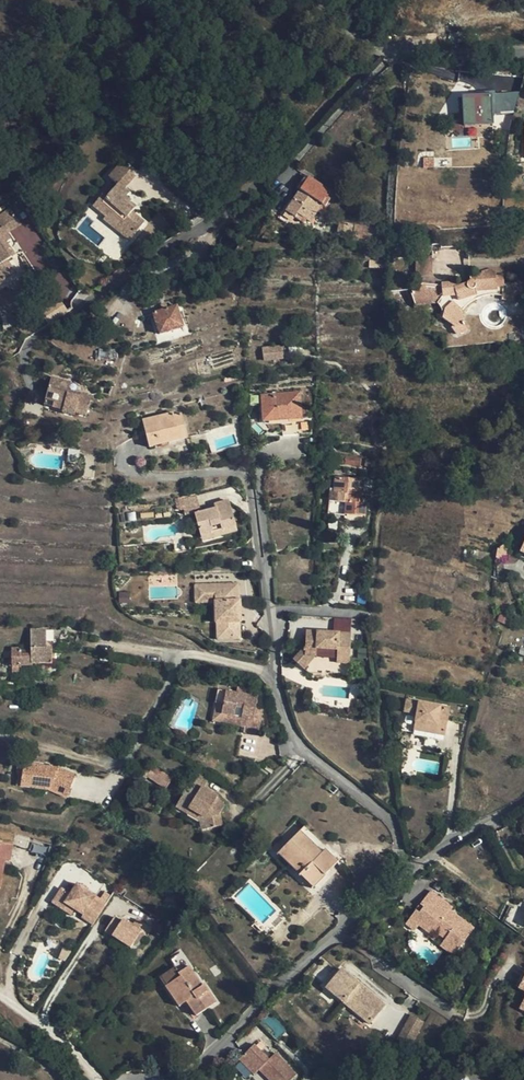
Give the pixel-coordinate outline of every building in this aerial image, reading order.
[(493,123),(490,96),(463,98),(465,125),(493,123)] [(490,140),(490,143),(485,143),(485,153),(490,153),(491,157),(502,157),(502,144),(497,145),(496,140),(490,140)] [(109,176),(118,184),(118,183),(124,188),(135,175),(121,163),(109,176)] [(286,211),(304,223),(307,220),(310,222),(317,211),(320,213),(330,199),(327,197),(330,191),(305,174),(296,187),(300,190),(286,211)] [(129,193),(124,188),(118,183),(118,184),(106,197),(103,194),(94,204),(106,216),(104,219),(117,230),(122,225),(134,234),(144,222),(132,212),(135,208),(130,203),(131,201),(126,196),(129,193)] [(2,227),(3,227),(7,233),(21,224),(10,208),(0,215),(0,225),(2,227)] [(339,223),(339,226),(338,232),(348,233),(349,232),(354,233),(356,224),(339,223)] [(369,240),(370,232),(371,227),(356,224),(354,233),(354,238),(369,240)] [(129,240),(134,234),(122,225),(117,230),(129,240)] [(337,234),(338,232),(339,226),(331,225),(329,232),(337,234)] [(7,233),(3,227),(2,227),(0,229),(0,277),(3,282),(16,272),(7,259),(12,256),(8,250),(11,248),(7,242),(11,239),(7,233)] [(431,255),(416,258),(416,275),(432,275),(433,257),(431,255)] [(386,260),(369,260),(369,268),(386,268),(386,260)] [(424,295),(429,296),(434,298),(437,301),(437,303),(444,310),(442,318),(454,326),(452,328),(456,335),(466,331),(468,329),(463,321),(465,313),(462,310),(455,302),(477,295),(476,291),(503,289),(501,294),(501,298),(515,301),(517,294),(523,294),(523,279),(514,280),(514,282),(503,281),(503,273),(496,273),(496,271),(493,269),(490,267),(481,270),(481,272),(470,273),(470,279),(467,280),(466,283),(459,286),(459,281),(441,282),(442,286),(423,284),(420,286),(424,291),(424,295)] [(58,272),(48,282),(63,297),(73,288),(58,272)] [(412,293),(414,303),(424,295),(424,291),(420,286),(412,293)] [(477,295),(478,297),(486,294),(490,293),(501,294),(503,289),(476,291),(477,295)] [(424,295),(414,303),(415,307),(437,303),(437,301),(434,298),(429,296),(424,295)] [(471,300),(478,297),(477,295),(455,302),(462,310),(471,300)] [(177,306),(154,313),(160,334),(183,327),(177,306)] [(101,327),(94,319),(82,329),(88,337),(101,327)] [(283,359),(283,345),(262,346),(263,360),(283,359)] [(64,404),(63,409),(62,412),(75,416),(76,413),(86,416),(91,398),(69,392),(71,384),(51,378),(46,399),(64,404)] [(262,394),(263,403),(266,403),(268,420),(289,419),(289,417),(300,416),(300,414),(306,413),(305,405),(300,405),(299,391),(279,393),(278,390),(273,390),(273,393),(262,394)] [(44,404),(63,409),(64,404),(46,399),(44,404)] [(173,412),(159,415),(160,419),(155,420),(154,417),(143,420),(149,446),(179,439),(176,426),(183,424),(180,414),(174,416),(173,412)] [(301,421),(283,422),(284,434),(302,434),(301,421)] [(187,437),(183,424),(176,426),(179,439),(187,437)] [(359,465),(360,456),(346,455),(345,463),(359,465)] [(373,459),(365,458),(365,466),(372,467),(373,459)] [(336,477),(334,492),(331,491),(329,511),(366,516),(367,501),(360,500),(362,480),(336,477)] [(185,515),(195,513),(201,511),(196,493),(181,497),(185,515)] [(215,508),(201,511),(195,513),(202,540),(236,530),(228,500),(214,504),(215,508)] [(497,550),(496,557),(504,559),(508,546),(504,545),(497,549),(497,550)] [(232,638),(237,639),(236,622),(237,622),(237,600),(236,600),(221,601),(221,584),(194,585),(195,602),(214,601),(215,623),(216,623),(232,622),(232,638)] [(235,584),(221,584),(221,601),(236,600),(235,584)] [(232,622),(216,623),(217,639),(232,638),(232,622)] [(21,649),(11,649),(12,672),(20,672),(20,665),(32,665),(32,663),(51,663),(51,647),(45,647),(45,642),(46,629),(30,630),(30,653),(21,653),(21,649)] [(305,655),(316,656),(317,656),(317,648),(338,649),(337,662),(350,663),(351,633),(312,631),(311,636),(306,635),(305,645),(305,655)] [(305,669),(316,656),(305,655),(305,645),(294,659),(305,669)] [(218,689),(213,720),(244,726),(243,731),(258,735),(262,712),(255,711),(257,696),(249,694),(250,689),(238,687),(236,693),(218,689)] [(408,700),(445,709),(446,701),(410,693),(408,700)] [(445,709),(408,700),(407,704),(419,707),(416,717),(436,721),(435,727),(444,729),(449,711),(445,710),(445,709)] [(415,723),(435,727),(436,721),(416,717),(415,723)] [(140,774),(145,778),(146,775),(165,788),(172,778),(154,766),(151,768),(147,766),(140,774)] [(44,771),(20,768),(17,786),(25,787),(28,792),(45,795),(62,803),(72,782),(54,774),(53,776),(44,775),(44,771)] [(190,802),(203,787),(192,780),(179,801),(187,806),(190,802)] [(190,802),(187,806),(205,816),(208,828),(222,824),(219,813),(225,804),(216,799),(218,796),(203,787),(190,802)] [(300,865),(315,844),(300,830),(291,840),(295,843),(284,855),(292,862),(295,860),(300,865)] [(291,840),(280,851),(284,855),(295,843),(291,840)] [(5,860),(6,854),(10,855),(12,845),(0,843),(0,888),(5,860)] [(315,844),(300,865),(305,870),(317,882),(337,861),(325,849),(323,851),(315,844)] [(284,855),(280,851),(278,853),(290,865),(292,862),(284,855)] [(296,871),(300,865),(295,860),(292,862),(290,865),(296,871)] [(300,865),(296,871),(300,874),(305,870),(300,865)] [(313,887),(317,882),(305,870),(300,874),(313,887)] [(61,886),(52,900),(62,905),(64,901),(74,908),(83,913),(81,916),(93,923),(103,905),(92,898),(95,893),(76,881),(70,891),(61,886)] [(456,908),(433,892),(413,920),(422,927),(435,936),(438,933),(448,940),(443,947),(456,957),(477,929),(454,912),(456,908)] [(64,901),(62,905),(71,912),(74,908),(64,901)] [(114,916),(105,929),(129,947),(140,932),(143,934),(148,927),(137,919),(132,925),(122,919),(121,921),(114,916)] [(422,927),(413,920),(409,925),(418,932),(422,927)] [(180,926),(174,930),(178,937),(185,933),(180,926)] [(383,1000),(340,963),(324,980),(368,1018),(383,1000)] [(186,1003),(204,984),(203,984),(202,985),(189,965),(188,966),(179,972),(176,967),(160,978),(175,1001),(182,996),(186,1002),(186,1003)] [(204,984),(186,1003),(195,1015),(215,1002),(204,984)] [(179,1006),(186,1002),(182,996),(175,1001),(179,1006)] [(292,1025),(272,1004),(259,1017),(278,1038),(292,1025)] [(410,1009),(405,1018),(417,1026),(422,1017),(410,1009)] [(417,1026),(405,1018),(401,1025),(413,1032),(417,1026)] [(413,1032),(401,1025),(395,1034),(408,1041),(413,1032)] [(239,1056),(253,1072),(259,1067),(272,1079),(287,1079),(296,1071),(276,1050),(268,1057),(254,1042),(239,1056)]
